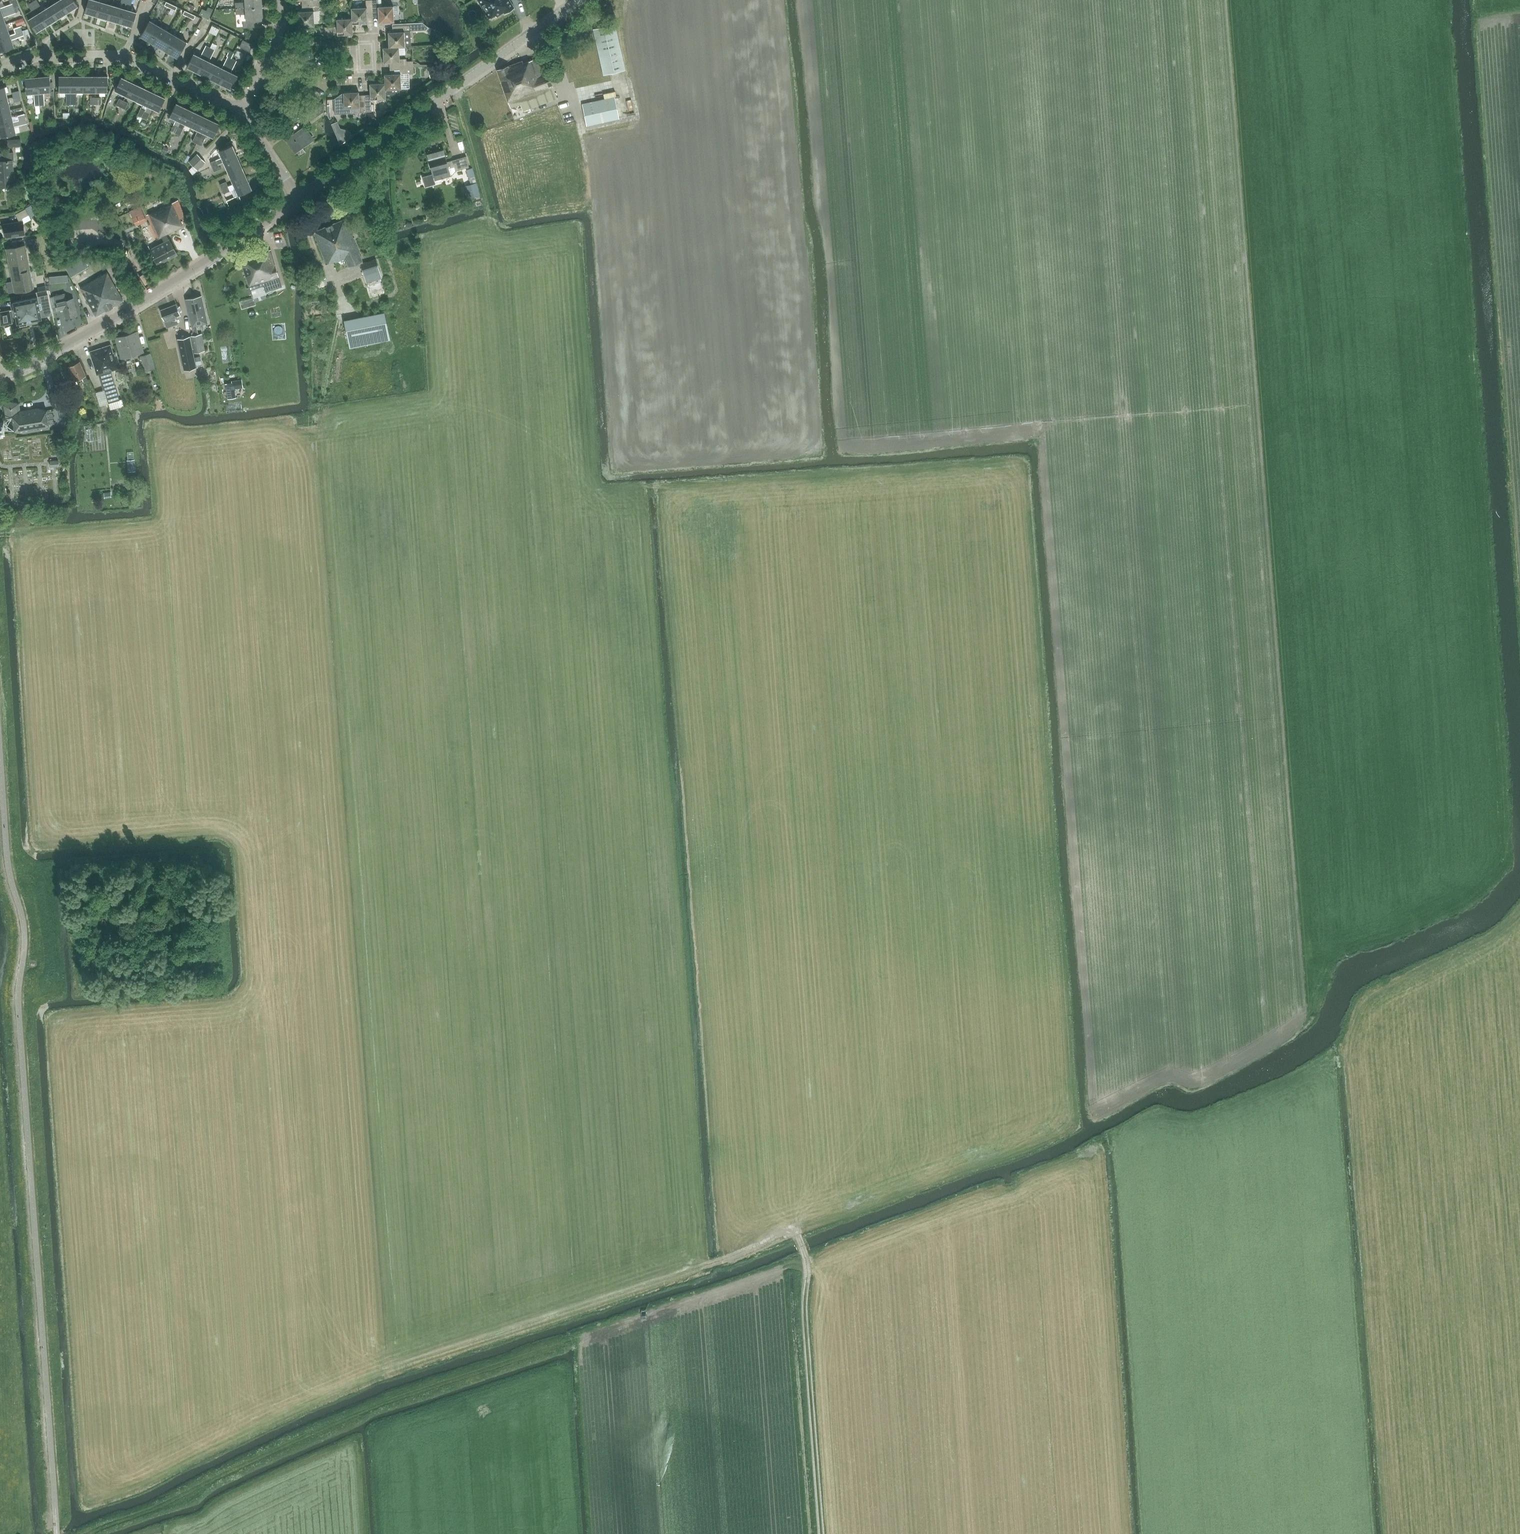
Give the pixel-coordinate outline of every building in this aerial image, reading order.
[(68,12),(60,0),(59,0),(50,6),(57,18),(68,12)] [(78,5),(75,0),(60,0),(68,12),(78,5)] [(85,12),(97,15),(101,2),(101,0),(97,0),(96,0),(88,0),(85,12)] [(97,15),(109,19),(113,5),(106,3),(107,0),(101,0),(101,2),(97,15)] [(109,19),(120,22),(125,9),(126,3),(127,0),(122,0),(119,7),(113,5),(109,19)] [(373,17),(372,0),(366,0),(366,7),(351,8),(352,18),(352,24),(353,24),(368,23),(367,17),(373,17)] [(394,5),(378,6),(378,0),(372,0),(373,17),(379,16),(379,22),(394,22),(394,5)] [(489,18),(495,14),(496,16),(504,11),(505,13),(514,7),(510,0),(478,0),(489,18)] [(2,12),(14,8),(12,3),(0,7),(0,13),(2,12)] [(303,11),(298,11),(299,27),(315,26),(315,23),(314,11),(320,10),(320,4),(302,5),(303,11)] [(47,25),(57,18),(50,6),(39,13),(47,25)] [(262,6),(236,8),(237,14),(246,13),(247,20),(244,20),(244,27),(255,27),(254,20),(263,19),(262,6)] [(6,23),(4,17),(16,13),(14,8),(2,12),(0,13),(0,26),(6,23)] [(125,9),(120,22),(132,26),(136,12),(129,10),(125,9)] [(36,31),(47,25),(39,13),(29,19),(36,31)] [(353,34),(353,24),(352,24),(352,18),(337,19),(337,26),(320,27),(320,33),(337,32),(338,35),(353,34)] [(159,26),(149,20),(140,35),(150,41),(159,26)] [(177,27),(185,31),(188,24),(180,21),(177,27)] [(393,31),(388,32),(389,47),(399,46),(399,47),(405,46),(412,46),(411,31),(414,31),(413,22),(393,23),(393,26),(393,31)] [(10,34),(6,23),(0,26),(0,38),(10,34)] [(604,74),(605,74),(625,69),(615,24),(593,29),(604,74)] [(168,31),(159,26),(150,41),(159,46),(168,31)] [(12,40),(24,35),(22,30),(15,33),(10,34),(0,38),(0,51),(14,46),(12,40)] [(177,36),(168,31),(159,46),(168,51),(177,36)] [(186,42),(177,36),(168,51),(177,57),(186,42)] [(250,51),(253,44),(243,40),(240,46),(250,51)] [(205,59),(198,72),(209,77),(216,65),(209,61),(217,45),(212,43),(210,47),(205,59)] [(193,53),(187,66),(198,72),(205,59),(210,47),(206,45),(200,57),(193,53)] [(389,47),(383,47),(384,63),(390,62),(390,68),(407,67),(414,67),(413,61),(406,61),(406,60),(404,58),(400,59),(400,55),(404,54),(405,53),(405,46),(399,47),(399,46),(389,47)] [(216,65),(209,77),(220,83),(232,58),(235,53),(230,50),(227,56),(228,56),(222,68),(216,65)] [(232,58),(220,83),(231,88),(238,76),(231,72),(237,61),(232,58)] [(523,110),(557,98),(548,73),(542,76),(536,59),(523,63),(523,61),(509,66),(497,70),(509,103),(510,107),(520,104),(523,110)] [(390,73),(385,74),(385,82),(386,90),(386,94),(400,94),(400,89),(402,89),(401,73),(408,73),(414,73),(414,67),(407,67),(390,68),(390,73)] [(51,91),(50,76),(38,77),(39,92),(40,105),(45,105),(44,91),(51,91)] [(71,105),(71,76),(59,76),(59,91),(66,91),(66,105),(71,105)] [(83,91),(84,76),(71,76),(71,105),(76,105),(77,91),(83,91)] [(96,91),(96,76),(84,76),(83,91),(96,91)] [(96,76),(96,91),(108,91),(108,76),(96,76)] [(40,105),(39,92),(38,77),(25,78),(27,93),(34,92),(35,106),(36,112),(40,111),(40,105)] [(121,77),(115,90),(126,95),(132,82),(121,77)] [(132,82),(126,95),(137,100),(143,87),(132,82)] [(370,94),(365,94),(366,112),(372,112),(371,100),(387,99),(386,94),(386,90),(385,82),(375,83),(370,83),(370,84),(370,94)] [(143,87),(137,100),(144,103),(141,108),(138,115),(143,117),(154,93),(143,87)] [(344,98),(334,99),(335,113),(352,112),(352,108),(360,108),(360,112),(366,112),(365,94),(359,95),(359,91),(344,92),(344,98)] [(154,93),(143,117),(147,119),(150,113),(153,107),(159,111),(165,98),(154,93)] [(587,125),(619,118),(614,97),(583,104),(587,125)] [(0,100),(0,112),(10,110),(8,98),(0,100)] [(118,98),(115,104),(120,107),(123,100),(118,98)] [(123,100),(120,107),(125,109),(128,103),(123,100)] [(324,104),(324,103),(324,102),(305,116),(309,122),(324,111),(324,104)] [(175,133),(187,108),(176,103),(170,116),(177,119),(174,125),(171,131),(175,133)] [(192,126),(198,114),(187,108),(175,133),(180,135),(183,129),(186,123),(192,126)] [(0,112),(0,124),(13,121),(10,110),(0,112)] [(197,144),(209,119),(198,114),(192,126),(198,129),(195,135),(192,141),(197,144)] [(0,124),(0,132),(1,137),(16,133),(14,126),(27,124),(26,119),(19,120),(13,121),(0,124)] [(214,137),(220,124),(209,119),(197,144),(202,146),(208,134),(214,137)] [(335,122),(331,124),(335,133),(339,131),(335,122)] [(306,138),(311,135),(305,127),(286,140),(295,152),(309,142),(306,138)] [(219,164),(224,162),(237,156),(232,145),(219,150),(222,157),(216,160),(210,162),(212,167),(219,164)] [(422,176),(425,186),(435,184),(434,180),(451,176),(449,168),(455,166),(456,170),(469,167),(466,156),(447,161),(444,149),(427,153),(432,174),(422,176)] [(14,160),(13,152),(1,153),(1,160),(0,161),(0,186),(14,185),(12,160),(14,160)] [(197,154),(189,162),(193,166),(190,170),(193,175),(206,162),(197,154)] [(229,172),(242,167),(237,156),(224,162),(229,172)] [(234,183),(247,178),(242,167),(229,172),(234,183)] [(224,193),(236,188),(239,195),(252,189),(247,178),(234,183),(228,186),(222,188),(224,193)] [(180,219),(186,216),(178,200),(147,215),(158,238),(162,236),(165,241),(150,249),(158,264),(177,254),(170,239),(167,234),(177,229),(176,227),(183,224),(180,219)] [(141,207),(129,211),(133,219),(144,215),(141,207)] [(25,234),(23,221),(22,218),(28,214),(25,209),(16,214),(19,219),(19,222),(4,224),(6,237),(25,234)] [(349,266),(362,260),(345,218),(313,231),(327,263),(335,260),(335,262),(345,258),(349,266)] [(281,227),(273,229),(277,241),(286,238),(281,227)] [(37,238),(28,240),(31,254),(40,252),(37,238)] [(15,292),(34,288),(26,245),(7,249),(13,281),(7,282),(9,292),(15,291),(15,292)] [(240,257),(248,283),(250,288),(279,278),(270,249),(262,252),(262,250),(240,257)] [(81,256),(66,265),(72,275),(76,273),(80,280),(88,275),(84,268),(87,267),(81,256)] [(365,279),(381,274),(376,259),(361,263),(365,279)] [(81,287),(96,315),(123,300),(108,272),(92,281),(81,287)] [(23,299),(14,301),(18,321),(42,317),(42,316),(52,314),(48,294),(38,296),(38,291),(22,295),(23,299)] [(65,293),(55,296),(56,302),(58,310),(64,309),(66,318),(78,315),(74,298),(67,300),(65,293)] [(202,296),(186,299),(193,332),(191,332),(192,337),(195,351),(205,349),(202,333),(199,334),(197,325),(208,323),(202,296)] [(176,316),(180,314),(176,304),(160,310),(167,327),(178,323),(176,316)] [(11,311),(0,312),(1,325),(12,323),(11,311)] [(350,346),(389,338),(384,313),(345,321),(350,346)] [(122,357),(143,351),(137,331),(116,337),(122,357)] [(190,337),(178,339),(185,370),(196,368),(192,351),(192,350),(190,337)] [(111,370),(120,367),(116,352),(113,352),(111,345),(90,351),(92,359),(96,375),(99,374),(103,389),(105,389),(109,402),(120,399),(111,370)] [(146,370),(154,368),(150,353),(141,356),(146,370)] [(84,382),(88,381),(80,361),(68,366),(76,384),(83,381),(84,382)] [(20,411),(19,403),(10,401),(4,405),(6,419),(13,419),(16,430),(24,432),(42,429),(49,425),(47,410),(39,408),(21,411),(20,411)]
